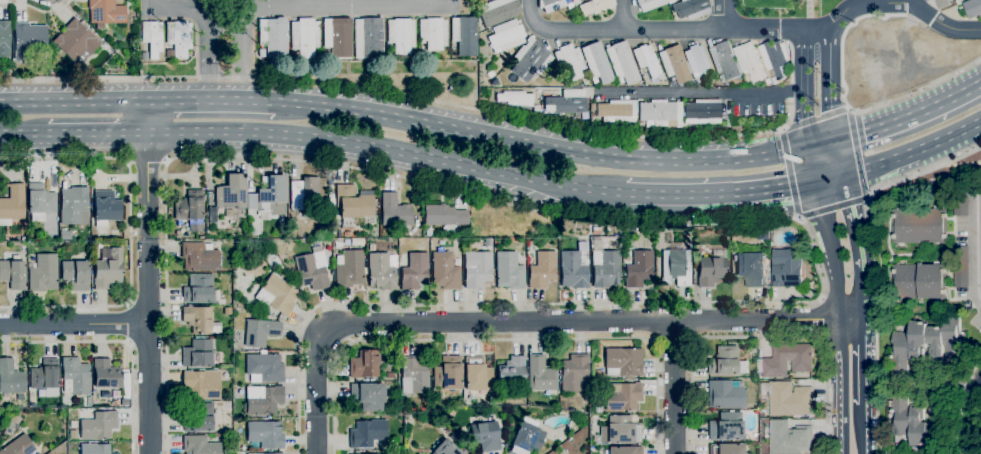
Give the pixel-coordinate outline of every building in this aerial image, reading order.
[(88,9),(88,0),(114,0),(114,6),(125,6),(125,23),(89,23),(89,9),(88,9)] [(480,6),(495,0),(516,0),(521,11),(518,15),(485,28),(479,14),(482,13),(480,6)] [(539,9),(539,0),(564,0),(566,6),(546,14),(543,7),(539,9)] [(578,6),(592,0),(613,0),(615,4),(612,6),(612,7),(608,9),(607,7),(605,8),(605,10),(602,11),(601,9),(599,10),(600,12),(593,15),(592,13),(583,17),(581,12),(578,6)] [(638,7),(635,0),(666,0),(667,3),(642,13),(639,6),(638,7)] [(681,2),(680,0),(706,0),(709,7),(708,8),(710,12),(691,20),(687,20),(686,17),(679,19),(676,12),(674,13),(671,6),(681,2)] [(938,9),(934,0),(947,0),(949,4),(938,9)] [(962,3),(969,0),(980,0),(980,14),(969,19),(962,3)] [(476,56),(458,56),(458,42),(451,42),(451,18),(458,18),(458,17),(475,16),(476,56)] [(78,66),(52,41),(59,33),(60,35),(65,30),(64,28),(74,17),(78,21),(77,22),(100,43),(84,60),(78,66)] [(267,59),(266,45),(259,45),(258,20),(266,20),(266,19),(275,19),(277,17),(284,17),(286,19),(286,28),(287,59),(267,59)] [(314,59),(298,59),(298,50),(291,50),(291,22),(298,22),(298,18),(314,18),(314,22),(319,22),(320,48),(314,48),(314,59)] [(351,57),(330,57),(330,48),(323,48),(323,19),(330,19),(350,18),(350,28),(351,28),(351,57)] [(362,59),(362,58),(355,58),(354,19),(361,19),(361,18),(382,18),(383,58),(362,59)] [(427,51),(426,41),(425,41),(425,43),(419,43),(419,41),(419,19),(427,19),(427,18),(442,18),(442,20),(447,20),(447,46),(443,46),(443,50),(427,51)] [(411,56),(394,56),(394,43),(391,43),(391,55),(386,55),(386,41),(387,41),(387,20),(394,20),(394,19),(410,19),(410,20),(415,20),(415,48),(411,48),(411,56)] [(494,54),(493,49),(492,50),(491,48),(490,48),(489,45),(490,44),(488,40),(487,40),(486,38),(494,35),(491,28),(515,19),(518,25),(521,24),(526,36),(522,38),(525,43),(501,52),(500,52),(494,54)] [(9,58),(0,58),(0,21),(9,21),(9,58)] [(174,59),(173,44),(166,45),(165,22),(186,21),(186,23),(192,23),(192,49),(187,49),(187,59),(174,59)] [(149,60),(149,43),(142,43),(141,22),(157,22),(157,23),(162,23),(162,53),(157,53),(157,60),(149,60)] [(29,61),(14,61),(14,30),(13,30),(13,23),(29,23),(29,26),(46,25),(46,48),(29,48),(29,61)] [(526,83),(510,70),(518,61),(513,57),(523,45),(524,46),(527,42),(526,40),(529,36),(534,40),(535,39),(543,46),(542,46),(550,53),(549,54),(553,58),(541,72),(537,69),(526,83)] [(626,85),(623,77),(621,77),(623,83),(618,85),(605,49),(611,47),(611,46),(624,40),(640,80),(626,85)] [(725,80),(722,71),(716,73),(707,49),(713,47),(713,46),(728,40),(741,74),(725,80)] [(777,80),(773,68),(767,70),(758,46),(764,44),(763,43),(771,40),(772,42),(778,40),(780,43),(784,42),(788,58),(786,59),(788,64),(780,67),(785,77),(777,80)] [(594,85),(591,79),(592,78),(581,48),(587,46),(587,45),(599,41),(614,80),(602,84),(598,76),(596,77),(598,83),(594,85)] [(754,82),(752,79),(751,80),(749,76),(751,75),(749,72),(748,72),(747,70),(742,72),(733,48),(751,41),(766,77),(754,82)] [(571,82),(565,65),(559,68),(553,53),(559,50),(558,48),(570,43),(573,49),(578,47),(586,68),(580,70),(583,77),(571,82)] [(659,81),(657,77),(651,79),(647,70),(646,70),(645,67),(639,69),(632,50),(639,48),(638,47),(644,45),(645,46),(649,44),(661,73),(664,79),(659,81)] [(676,85),(672,75),(667,77),(658,53),(664,51),(663,50),(678,44),(691,79),(676,85)] [(699,76),(697,72),(692,75),(683,52),(689,50),(688,47),(696,44),(697,47),(701,45),(709,66),(705,67),(707,73),(699,76)] [(490,79),(486,74),(492,70),(495,75),(490,79)] [(544,98),(562,97),(562,90),(584,89),(584,97),(585,97),(585,113),(554,113),(554,114),(545,114),(544,98)] [(532,107),(507,104),(507,102),(496,102),(496,94),(502,94),(502,92),(524,91),(524,94),(533,94),(533,101),(532,101),(532,107)] [(720,123),(684,123),(684,103),(694,103),(694,100),(719,99),(720,103),(720,123)] [(681,128),(675,128),(675,126),(654,127),(654,121),(653,121),(653,127),(643,127),(643,125),(637,125),(637,121),(638,121),(638,103),(649,102),(649,100),(666,100),(666,102),(681,102),(681,128)] [(596,104),(609,104),(609,101),(636,101),(635,123),(602,123),(602,117),(596,117),(596,104)] [(215,207),(215,187),(221,187),(221,186),(227,186),(227,174),(245,174),(245,208),(215,209),(215,207)] [(286,215),(269,215),(269,211),(262,211),(262,210),(257,210),(257,209),(247,209),(247,194),(257,194),(257,189),(267,189),(267,175),(286,175),(286,215)] [(318,210),(290,210),(290,182),(303,182),(303,177),(318,177),(318,210)] [(44,221),(31,222),(31,213),(28,213),(28,183),(43,183),(43,191),(48,191),(48,192),(56,192),(56,213),(44,213),(44,221)] [(10,226),(0,226),(0,199),(9,198),(9,187),(7,187),(7,184),(24,184),(24,219),(10,220),(10,226)] [(337,230),(335,185),(353,184),(354,196),(373,195),(374,216),(353,217),(353,230),(337,230)] [(88,224),(60,225),(60,210),(60,189),(70,189),(70,187),(88,187),(88,191),(88,224)] [(95,227),(95,221),(94,221),(94,190),(113,191),(113,201),(121,201),(121,221),(107,221),(106,227),(95,227)] [(202,232),(188,232),(188,220),(181,220),(181,225),(177,225),(177,220),(174,220),(174,199),(182,199),(182,198),(187,198),(187,190),(202,190),(202,232)] [(411,225),(382,226),(381,192),(396,192),(396,205),(401,205),(401,204),(410,204),(410,206),(411,206),(411,225)] [(425,225),(424,205),(439,205),(439,203),(444,203),(444,205),(448,205),(448,207),(454,207),(454,210),(467,210),(468,224),(425,225)] [(215,209),(216,224),(208,224),(208,207),(215,207),(215,209)] [(924,245),(917,245),(917,243),(898,243),(898,245),(896,245),(896,243),(892,243),(892,222),(893,222),(893,208),(896,208),(896,207),(898,207),(898,208),(946,208),(947,243),(924,243),(924,245)] [(285,236),(278,236),(278,228),(286,228),(285,236)] [(801,237),(793,231),(795,228),(804,233),(801,237)] [(184,271),(183,258),(181,258),(181,243),(204,242),(204,244),(212,244),(212,250),(218,250),(218,270),(184,271)] [(571,288),(571,287),(560,287),(560,251),(577,251),(577,242),(587,242),(587,251),(588,251),(588,283),(589,283),(589,288),(571,288)] [(110,290),(94,290),(94,261),(110,260),(110,255),(109,254),(109,251),(110,250),(110,247),(122,247),(122,285),(110,285),(110,290)] [(773,286),(772,249),(801,248),(801,286),(773,286)] [(676,286),(676,279),(670,279),(670,284),(662,285),(662,251),(667,251),(667,249),(684,249),(684,250),(690,250),(690,286),(676,286)] [(336,288),(335,265),(336,265),(336,256),(343,256),(343,250),(363,250),(363,285),(352,285),(352,288),(336,288)] [(626,288),(625,265),(624,251),(652,250),(652,280),(641,280),(641,287),(626,288)] [(312,291),(310,285),(301,287),(299,280),(299,281),(294,257),(323,251),(326,267),(324,267),(326,278),(327,277),(329,287),(312,291)] [(524,289),(509,289),(509,287),(496,287),(496,252),(517,251),(517,266),(524,266),(524,289)] [(546,288),(528,288),(528,266),(536,266),(536,251),(556,251),(556,281),(546,281),(546,288)] [(608,288),(593,288),(593,272),(590,272),(590,252),(592,252),(592,251),(620,251),(620,285),(608,285),(608,288)] [(381,290),(380,288),(369,288),(368,253),(388,252),(388,255),(397,255),(397,268),(396,268),(396,290),(381,290)] [(418,290),(401,290),(401,280),(401,267),(408,268),(408,252),(428,252),(428,268),(427,268),(427,282),(418,282),(418,290)] [(461,290),(442,290),(442,287),(432,287),(432,252),(452,252),(452,267),(460,266),(461,290)] [(482,289),(464,289),(464,252),(492,252),(492,282),(482,282),(482,289)] [(745,287),(745,276),(737,276),(737,254),(745,254),(744,253),(764,252),(765,287),(745,287)] [(45,292),(29,292),(28,268),(36,268),(36,254),(57,254),(57,289),(45,289),(45,292)] [(88,291),(70,291),(70,282),(61,282),(61,262),(74,262),(74,256),(88,256),(88,291)] [(713,287),(697,287),(697,276),(698,276),(698,258),(725,258),(725,278),(717,278),(717,283),(713,283),(713,287)] [(944,303),(934,303),(934,298),(923,298),(923,302),(919,302),(919,298),(899,298),(899,301),(896,301),(896,298),(893,298),(892,264),(895,264),(895,260),(906,260),(906,264),(919,264),(919,262),(922,262),(922,264),(941,264),(941,262),(943,262),(944,264),(947,264),(947,298),(943,298),(944,303)] [(6,281),(0,281),(0,261),(9,261),(25,261),(25,277),(25,290),(10,290),(10,282),(6,282),(6,281)] [(285,317),(269,305),(267,307),(254,298),(254,297),(249,294),(257,283),(261,286),(270,273),(299,293),(298,294),(299,294),(293,303),(294,304),(285,317)] [(966,288),(966,273),(953,273),(953,287),(966,288)] [(183,303),(182,287),(189,287),(189,274),(212,274),(212,290),(218,290),(218,301),(214,301),(214,303),(190,303),(183,303)] [(191,335),(191,322),(182,322),(182,307),(191,306),(191,307),(211,307),(211,322),(221,322),(221,334),(191,335)] [(892,377),(892,350),(894,350),(894,347),(892,347),(892,332),(896,332),(896,330),(902,330),(902,332),(910,332),(910,321),(919,321),(919,323),(926,323),(926,328),(942,327),(942,317),(951,317),(951,316),(957,316),(957,317),(960,317),(960,333),(958,333),(958,336),(961,336),(961,360),(945,360),(945,345),(942,346),(942,356),(928,357),(928,348),(932,348),(932,344),(927,344),(927,345),(925,345),(925,346),(922,346),(922,348),(923,348),(924,362),(909,363),(909,360),(906,360),(907,377),(892,377)] [(265,348),(243,346),(246,319),(264,321),(264,320),(281,322),(280,337),(266,335),(265,348)] [(190,367),(182,367),(182,348),(191,347),(191,339),(194,339),(194,337),(204,337),(204,339),(212,339),(212,366),(190,366),(190,367)] [(762,377),(762,371),(758,372),(758,359),(762,359),(762,357),(773,357),(773,344),(812,343),(812,372),(792,372),(792,360),(788,360),(788,377),(762,377)] [(707,375),(707,359),(714,359),(714,355),(717,355),(717,346),(737,346),(737,361),(747,361),(747,373),(723,374),(707,375)] [(642,375),(619,376),(619,375),(606,375),(606,369),(604,369),(604,348),(620,348),(620,349),(642,348),(642,375)] [(349,378),(349,358),(358,358),(358,351),(378,350),(378,376),(363,377),(349,378)] [(249,383),(249,375),(246,375),(245,355),(280,354),(280,363),(283,363),(283,382),(249,383)] [(557,390),(529,391),(528,355),(543,354),(544,370),(545,370),(545,368),(549,368),(549,369),(557,369),(557,390)] [(584,392),(561,392),(561,376),(561,360),(569,360),(569,354),(589,354),(589,362),(589,377),(583,377),(584,392)] [(401,394),(401,378),(401,356),(427,355),(428,377),(429,377),(429,393),(401,394)] [(433,389),(433,367),(442,367),(442,356),(460,356),(460,388),(433,389)] [(504,388),(504,385),(498,385),(498,379),(497,379),(497,366),(505,366),(505,360),(510,360),(510,356),(524,356),(524,388),(504,388)] [(89,394),(71,395),(71,393),(63,393),(63,380),(62,380),(62,357),(79,357),(79,364),(89,364),(89,394)] [(492,389),(484,389),(484,391),(465,391),(464,357),(484,357),(484,367),(492,367),(492,389)] [(14,393),(0,393),(0,358),(12,358),(13,371),(18,371),(18,372),(25,372),(25,393),(24,393),(24,401),(14,401),(14,393)] [(57,398),(45,398),(45,389),(29,389),(29,368),(38,368),(38,367),(42,367),(42,359),(58,358),(58,388),(57,388),(57,398)] [(122,388),(94,388),(94,370),(94,359),(109,359),(109,368),(122,368),(122,388)] [(189,399),(189,390),(190,390),(190,389),(183,389),(183,371),(218,371),(218,399),(189,399)] [(708,408),(708,381),(731,381),(740,381),(740,388),(745,387),(745,407),(708,408)] [(794,416),(770,415),(770,395),(761,395),(761,382),(770,382),(770,381),(792,381),(792,392),(794,392),(794,386),(812,386),(812,405),(811,405),(811,414),(794,414),(794,416)] [(621,411),(605,411),(605,384),(634,384),(634,382),(642,382),(642,402),(636,402),(636,410),(621,410),(621,411)] [(383,411),(361,411),(361,403),(350,403),(350,384),(358,384),(384,384),(384,403),(383,403),(383,411)] [(263,415),(246,415),(246,387),(273,387),(273,386),(283,386),(283,404),(276,404),(276,413),(263,413),(263,415)] [(924,446),(911,446),(911,435),(904,435),(904,434),(893,434),(893,420),(894,420),(894,417),(892,417),(892,389),(907,389),(907,406),(910,406),(910,407),(924,407),(924,419),(923,419),(923,422),(927,422),(927,423),(932,423),(932,419),(929,419),(929,404),(944,404),(945,439),(928,440),(928,444),(924,444),(924,446)] [(183,432),(182,416),(188,416),(187,403),(212,403),(213,419),(211,419),(212,431),(198,431),(198,432),(183,432)] [(102,440),(102,438),(97,439),(80,440),(79,420),(94,420),(94,412),(106,412),(106,411),(117,411),(117,429),(111,429),(111,439),(105,439),(105,440),(102,440)] [(709,441),(708,421),(720,421),(719,412),(741,412),(741,420),(742,420),(743,440),(709,441)] [(641,443),(632,443),(607,443),(607,424),(608,424),(608,415),(631,415),(631,423),(641,423),(641,443)] [(542,442),(536,453),(529,451),(528,453),(527,453),(526,453),(514,453),(509,452),(511,446),(510,445),(520,421),(521,421),(524,417),(538,423),(536,427),(538,428),(538,430),(545,433),(543,438),(545,439),(544,442),(542,442)] [(801,450),(801,453),(770,453),(770,419),(788,419),(788,429),(796,429),(796,425),(813,425),(813,450),(801,450)] [(350,448),(349,429),(355,429),(355,420),(386,420),(386,440),(372,440),(372,447),(357,447),(357,448),(350,448)] [(481,453),(480,443),(472,444),(469,425),(495,421),(498,435),(500,450),(481,453)] [(260,450),(258,450),(258,442),(247,442),(247,422),(280,422),(280,433),(284,433),(284,448),(260,448),(260,450)] [(36,449),(29,453),(0,453),(0,450),(24,433),(36,449)] [(220,442),(220,453),(185,453),(185,452),(183,452),(183,436),(206,435),(206,443),(220,442)] [(560,443),(557,440),(563,435),(566,439),(560,443)] [(601,444),(594,444),(594,436),(601,436),(601,441),(607,441),(607,444),(601,444)] [(444,438),(461,453),(430,453),(444,438)] [(109,444),(109,453),(80,453),(80,444),(96,444),(96,445),(109,444)] [(743,444),(743,453),(708,453),(708,444),(743,444)]
